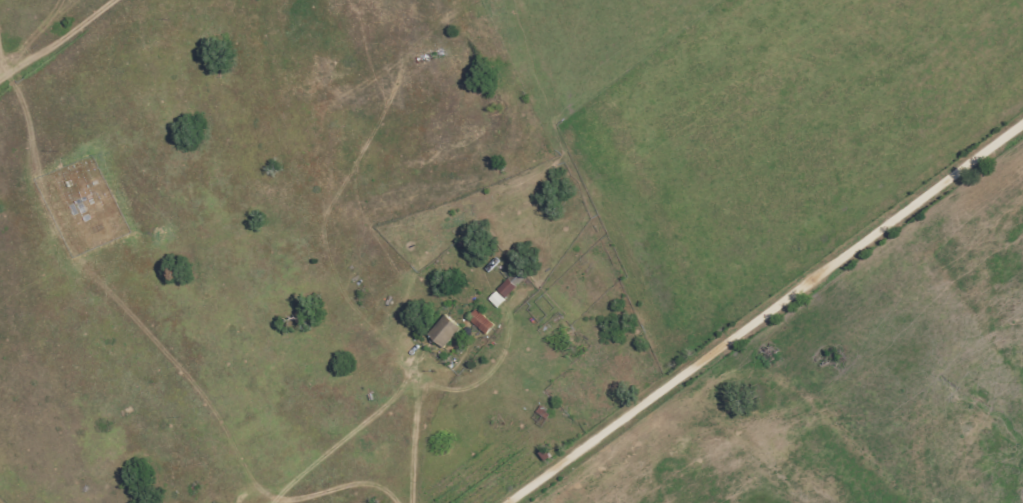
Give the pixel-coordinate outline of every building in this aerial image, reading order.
[(497,290),(505,298),(516,287),(507,280),(497,290)] [(494,326),(477,309),(468,319),(485,336),(494,326)] [(443,349),(461,329),(446,315),(428,335),(443,349)]
